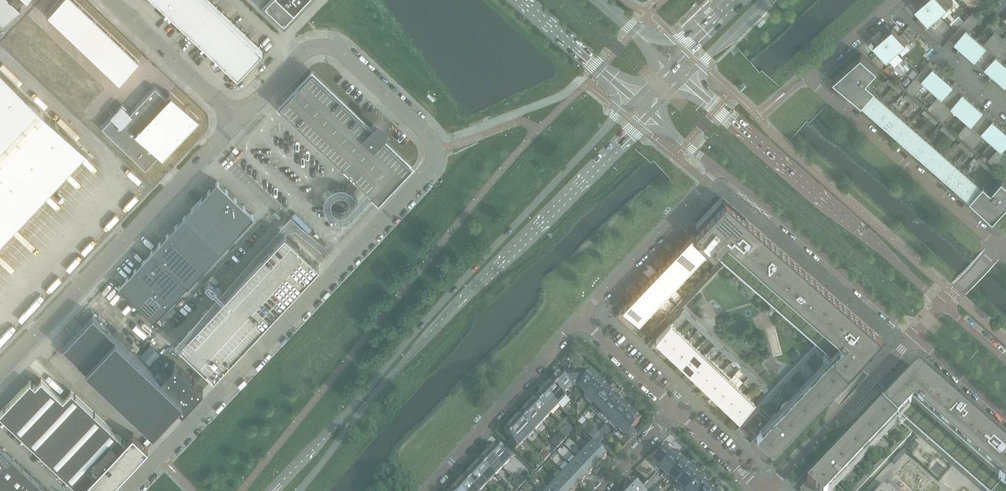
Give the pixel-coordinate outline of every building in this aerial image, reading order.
[(1,19),(4,22),(22,6),(22,5),(19,7),(18,6),(24,0),(0,0),(0,20),(1,19)] [(81,7),(73,0),(60,0),(48,12),(63,26),(81,7)] [(237,75),(262,49),(211,0),(158,0),(237,75)] [(259,5),(283,27),(308,0),(264,0),(259,5)] [(926,0),(924,0),(916,7),(922,15),(918,18),(925,28),(930,24),(929,23),(939,15),(926,0)] [(950,0),(926,0),(939,15),(948,7),(949,8),(953,4),(950,0)] [(77,39),(95,21),(81,7),(63,26),(77,39)] [(970,32),(981,19),(972,12),(948,40),(954,45),(956,43),(965,51),(977,38),(970,32)] [(91,53),(109,34),(95,21),(77,39),(91,53)] [(911,40),(904,31),(899,34),(893,27),(883,35),(897,51),(906,43),(907,44),(911,40)] [(978,66),(1003,38),(995,31),(984,44),(977,38),(965,51),(974,59),(972,61),(978,66)] [(105,66),(123,47),(109,34),(91,53),(105,66)] [(897,51),(883,35),(874,44),(880,51),(876,55),(884,64),(888,60),(887,59),(897,51)] [(1005,51),(1005,41),(1003,38),(978,66),(984,71),(986,69),(995,77),(1005,65),(1005,64),(1000,58),(1005,51)] [(120,80),(137,61),(123,47),(105,66),(120,80)] [(868,80),(878,68),(862,54),(834,78),(863,103),(875,89),(876,88),(868,80)] [(932,89),(943,76),(934,68),(936,66),(930,60),(905,88),(914,96),(925,83),(932,89)] [(995,77),(1004,85),(1002,87),(1005,91),(1005,65),(995,77)] [(86,152),(0,71),(0,243),(86,152)] [(295,92),(281,107),(343,166),(366,188),(375,197),(407,164),(379,137),(383,133),(382,132),(378,129),(374,125),(373,124),(369,128),(368,127),(312,74),(295,92)] [(936,115),(960,87),(954,82),(952,84),(943,76),(932,89),(939,95),(928,108),(936,115)] [(895,84),(889,78),(886,81),(893,87),(895,84)] [(902,89),(895,84),(893,87),(900,92),(902,89)] [(123,106),(102,127),(145,168),(159,154),(161,156),(197,119),(171,94),(167,99),(155,87),(130,113),(123,106)] [(962,115),(973,102),(964,94),(966,92),(960,87),(936,115),(944,122),(955,109),(962,115)] [(872,111),(883,97),(875,89),(863,103),(872,111)] [(913,99),(907,93),(904,96),(911,102),(913,99)] [(881,118),(892,105),(883,97),(872,111),(881,118)] [(920,105),(913,99),(911,102),(918,108),(920,105)] [(966,141),(990,113),(984,108),(982,110),(973,102),(962,115),(969,121),(958,134),(966,141)] [(890,126),(901,113),(892,105),(881,118),(890,126)] [(931,115),(925,109),(922,112),(929,118),(931,115)] [(899,134),(911,121),(901,113),(890,126),(899,134)] [(991,142),(1003,128),(994,120),(996,118),(990,113),(966,141),(974,148),(985,135),(991,142)] [(938,121),(931,115),(929,118),(936,124),(938,121)] [(908,142),(920,129),(911,121),(899,134),(908,142)] [(950,131),(943,125),(940,128),(947,134),(950,131)] [(1005,156),(1005,131),(1003,128),(991,142),(998,148),(987,160),(996,167),(1005,156)] [(917,150),(928,136),(920,129),(908,142),(917,150)] [(956,137),(950,131),(947,134),(954,140),(956,137)] [(926,158),(938,145),(928,136),(917,150),(926,158)] [(968,147),(961,141),(958,144),(965,150),(968,147)] [(935,166),(947,152),(938,145),(926,158),(935,166)] [(975,153),(968,147),(965,150),(972,156),(975,153)] [(236,157),(230,152),(227,156),(233,161),(236,157)] [(944,174),(956,160),(947,152),(935,166),(944,174)] [(986,163),(979,157),(976,160),(983,166),(986,163)] [(953,182),(965,168),(956,160),(944,174),(953,182)] [(990,172),(993,169),(986,163),(983,166),(990,172)] [(962,190),(974,176),(965,168),(953,182),(962,190)] [(971,198),(983,184),(974,176),(962,190),(971,198)] [(1003,178),(991,191),(983,184),(971,198),(979,205),(994,218),(1005,205),(1005,181),(1003,178)] [(154,320),(253,215),(217,181),(151,251),(151,252),(118,287),(154,320)] [(693,234),(709,250),(710,251),(711,251),(724,262),(727,265),(815,342),(817,344),(831,356),(830,358),(845,372),(846,373),(847,373),(847,372),(848,372),(847,371),(853,364),(854,365),(856,363),(854,362),(855,362),(867,372),(881,385),(891,394),(890,395),(889,396),(882,404),(881,405),(897,420),(900,416),(901,415),(955,462),(988,490),(1005,490),(1005,446),(918,369),(917,368),(881,337),(880,336),(746,218),(725,200),(722,197),(721,198),(720,198),(696,224),(696,225),(699,228),(694,233),(693,234)] [(259,326),(291,292),(292,293),(294,292),(292,290),(296,286),(298,288),(299,286),(298,285),(315,267),(316,268),(319,265),(317,264),(284,233),(179,345),(213,377),(216,374),(215,373),(241,344),(243,346),(244,344),(243,343),(247,339),(248,340),(250,339),(248,337),(254,331),(256,332),(260,327),(259,326)] [(709,250),(693,234),(684,244),(702,261),(709,253),(707,252),(709,250)] [(702,261),(684,244),(675,253),(693,270),(702,261)] [(693,270),(675,253),(666,262),(684,279),(693,270)] [(684,279),(666,262),(658,271),(675,288),(684,279)] [(714,273),(720,266),(717,263),(711,270),(714,273)] [(708,279),(714,273),(711,270),(705,276),(708,279)] [(675,288),(658,271),(649,281),(666,297),(675,288)] [(666,297),(649,281),(640,290),(658,307),(666,297)] [(697,291),(703,284),(700,281),(693,288),(697,291)] [(697,291),(693,288),(687,294),(690,298),(697,291)] [(658,307),(640,290),(631,299),(647,314),(649,316),(658,307)] [(632,330),(647,314),(631,299),(616,315),(632,330)] [(686,303),(682,300),(676,306),(679,309),(686,303)] [(679,309),(676,306),(670,313),(673,316),(679,309)] [(685,309),(682,313),(687,318),(690,315),(685,309)] [(161,377),(93,312),(63,344),(153,429),(176,405),(182,411),(203,389),(175,362),(161,377)] [(662,328),(668,321),(665,318),(659,324),(662,328)] [(696,320),(693,323),(698,329),(701,325),(696,320)] [(656,334),(662,328),(659,324),(652,331),(656,334)] [(664,348),(679,332),(671,324),(656,340),(664,348)] [(707,331),(701,325),(698,329),(704,334),(707,331)] [(673,356),(688,340),(679,332),(664,348),(673,356)] [(718,341),(712,336),(709,339),(715,344),(718,341)] [(681,364),(696,348),(688,340),(673,356),(681,364)] [(724,347),(718,341),(715,344),(721,350),(724,347)] [(689,372),(704,356),(696,348),(681,364),(689,372)] [(734,357),(729,352),(726,355),(731,360),(734,357)] [(697,379),(712,364),(704,356),(689,372),(697,379)] [(740,362),(734,357),(731,360),(737,366),(740,362)] [(765,458),(846,373),(845,372),(830,358),(749,443),(765,458)] [(706,387),(721,371),(712,364),(697,379),(706,387)] [(748,376),(751,373),(745,367),(742,370),(748,376)] [(575,386),(575,371),(574,371),(565,372),(565,371),(564,371),(564,372),(560,375),(559,374),(551,383),(564,394),(572,386),(575,386)] [(587,394),(599,382),(590,373),(590,374),(589,375),(586,371),(584,371),(575,371),(575,386),(579,386),(587,394)] [(714,395),(729,379),(721,371),(706,387),(714,395)] [(757,378),(751,373),(748,376),(754,381),(757,378)] [(133,433),(125,441),(71,390),(63,399),(41,379),(35,385),(30,381),(0,412),(0,415),(81,490),(107,490),(148,447),(133,433)] [(722,403),(737,387),(729,379),(714,395),(722,403)] [(592,405),(607,389),(599,382),(587,394),(584,397),(592,405)] [(564,394),(551,383),(543,391),(559,406),(567,397),(564,394)] [(768,389),(762,383),(759,387),(765,392),(768,389)] [(730,411),(745,395),(737,387),(722,403),(730,411)] [(601,413),(615,397),(607,389),(592,405),(589,409),(597,417),(601,413)] [(559,406),(543,391),(535,399),(551,414),(559,406)] [(739,419),(754,403),(745,395),(730,411),(739,419)] [(601,413),(609,420),(624,405),(615,397),(601,413)] [(551,414),(535,399),(527,407),(543,422),(551,414)] [(617,428),(632,413),(624,405),(609,420),(607,423),(615,431),(617,428)] [(897,420),(881,405),(800,490),(830,490),(897,420)] [(543,422),(527,407),(519,416),(535,430),(543,422)] [(633,429),(640,422),(641,421),(632,413),(617,428),(630,440),(637,433),(633,429)] [(535,430),(519,416),(512,424),(527,439),(535,430)] [(584,431),(590,424),(586,421),(580,428),(584,431)] [(594,428),(596,426),(592,422),(590,424),(584,431),(588,435),(594,428)] [(527,439),(512,424),(503,433),(504,433),(511,440),(508,444),(515,451),(527,439)] [(748,432),(743,427),(740,424),(736,428),(744,436),(748,432)] [(575,431),(568,425),(565,428),(571,434),(575,431)] [(571,434),(565,428),(560,433),(567,439),(571,434)] [(592,439),(598,432),(594,428),(588,435),(592,439)] [(595,441),(601,435),(598,432),(592,439),(595,441)] [(567,439),(560,433),(557,436),(564,442),(567,439)] [(599,445),(605,439),(601,435),(595,441),(599,445)] [(564,442),(557,436),(554,439),(561,445),(564,442)] [(561,445),(554,439),(551,443),(557,449),(561,445)] [(606,457),(592,443),(588,440),(586,442),(590,445),(585,450),(599,464),(606,457)] [(614,450),(605,441),(600,446),(610,455),(614,450)] [(914,452),(919,446),(913,441),(908,447),(914,452)] [(41,483),(0,445),(0,490),(49,490),(41,483)] [(503,468),(514,456),(507,449),(503,452),(496,445),(487,453),(503,468)] [(660,469),(675,454),(666,446),(659,454),(655,450),(648,457),(660,469)] [(599,464),(585,450),(581,447),(579,449),(583,452),(578,458),(592,472),(599,464)] [(551,455),(545,449),(542,452),(548,458),(551,455)] [(548,458),(542,452),(538,456),(545,462),(548,458)] [(503,468),(487,453),(480,462),(495,476),(503,468)] [(592,472),(578,458),(574,454),(572,456),(576,460),(571,465),(585,479),(592,472)] [(668,477),(683,462),(675,454),(660,469),(668,477)] [(495,476),(480,462),(472,470),(487,484),(495,476)] [(585,479),(571,465),(567,462),(560,469),(578,486),(585,479)] [(677,485),(691,469),(683,462),(668,477),(677,485)] [(560,469),(558,471),(562,474),(556,480),(568,490),(574,490),(578,486),(560,469)] [(699,477),(691,469),(677,485),(683,490),(686,490),(699,477)] [(472,470),(464,478),(477,490),(481,490),(487,484),(472,470)] [(648,482),(638,473),(634,478),(643,487),(648,482)] [(556,480),(553,476),(551,478),(555,482),(549,487),(553,490),(568,490),(556,480)] [(525,483),(518,477),(515,480),(522,486),(525,483)] [(708,485),(699,477),(686,490),(702,490),(708,485)] [(464,478),(456,486),(461,490),(477,490),(464,478)] [(522,486),(515,480),(512,483),(518,489),(522,486)] [(633,481),(625,489),(627,490),(643,490),(633,481)]
